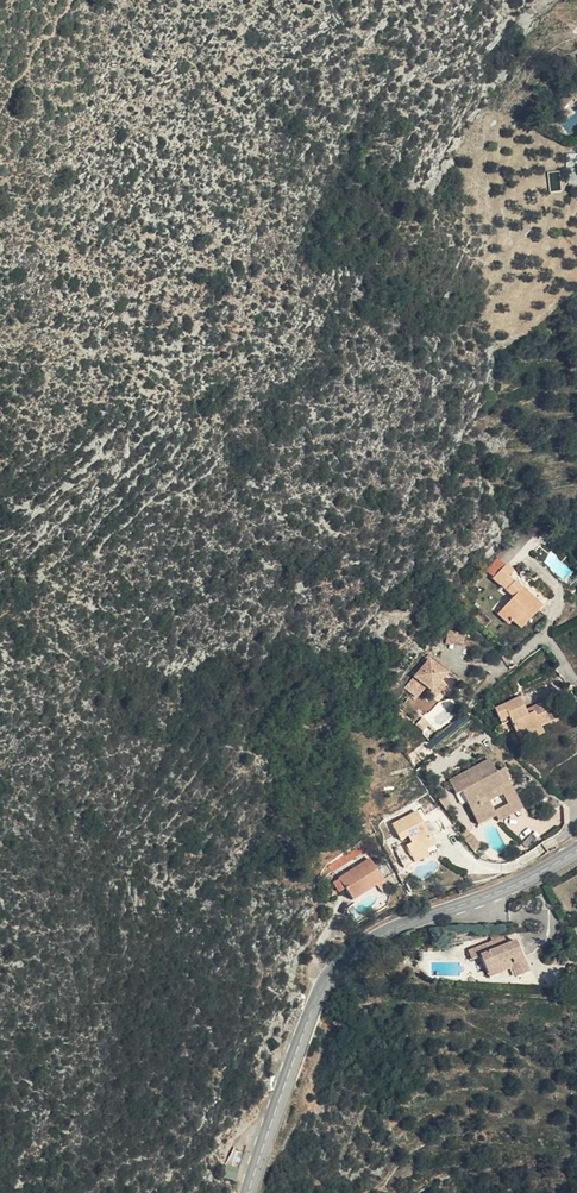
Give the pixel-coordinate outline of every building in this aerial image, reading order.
[(567,95),(553,107),(562,113),(576,99),(576,96),(575,94),(567,95)] [(549,190),(560,190),(559,170),(548,171),(549,190)] [(521,560),(510,550),(487,575),(512,598),(499,610),(519,630),(544,604),(512,573),(521,560)] [(440,632),(439,645),(452,647),(453,634),(440,632)] [(414,692),(426,683),(434,677),(426,667),(430,666),(422,656),(399,676),(403,681),(412,689),(414,692)] [(412,689),(403,681),(396,689),(404,697),(412,689)] [(433,690),(426,683),(414,692),(422,700),(433,690)] [(513,719),(509,711),(483,725),(493,741),(502,738),(510,751),(533,739),(551,729),(538,707),(520,717),(525,724),(517,726),(513,719)] [(525,724),(520,717),(513,719),(517,726),(525,724)] [(488,759),(449,782),(456,796),(461,792),(475,816),(492,807),(495,811),(509,803),(502,789),(510,784),(504,767),(495,772),(488,759)] [(492,807),(475,816),(480,824),(496,814),(499,819),(523,806),(510,784),(502,789),(509,803),(495,811),(492,807)] [(537,797),(542,805),(547,806),(547,810),(558,804),(549,790),(537,797)] [(444,798),(439,802),(447,812),(452,808),(444,798)] [(433,801),(414,812),(425,831),(448,818),(433,801)] [(412,809),(388,824),(401,844),(407,853),(423,843),(430,839),(425,831),(414,812),(412,809)] [(464,833),(469,838),(473,834),(468,829),(464,833)] [(469,838),(467,839),(477,851),(483,845),(473,834),(469,838)] [(423,843),(424,848),(432,843),(430,839),(423,843)] [(407,853),(401,844),(397,846),(407,862),(426,851),(424,848),(423,843),(407,853)] [(340,879),(346,889),(353,900),(385,876),(370,856),(339,878),(340,879)] [(340,879),(334,883),(341,892),(346,889),(340,879)] [(392,886),(389,880),(382,885),(386,889),(392,886)] [(492,933),(495,940),(498,947),(511,943),(505,930),(492,933)] [(511,943),(498,947),(495,940),(466,949),(471,959),(478,958),(486,976),(512,968),(515,977),(528,973),(516,942),(511,943)] [(226,1165),(224,1177),(236,1180),(239,1167),(226,1165)] [(209,1180),(205,1191),(210,1192),(216,1192),(219,1183),(209,1180)]
